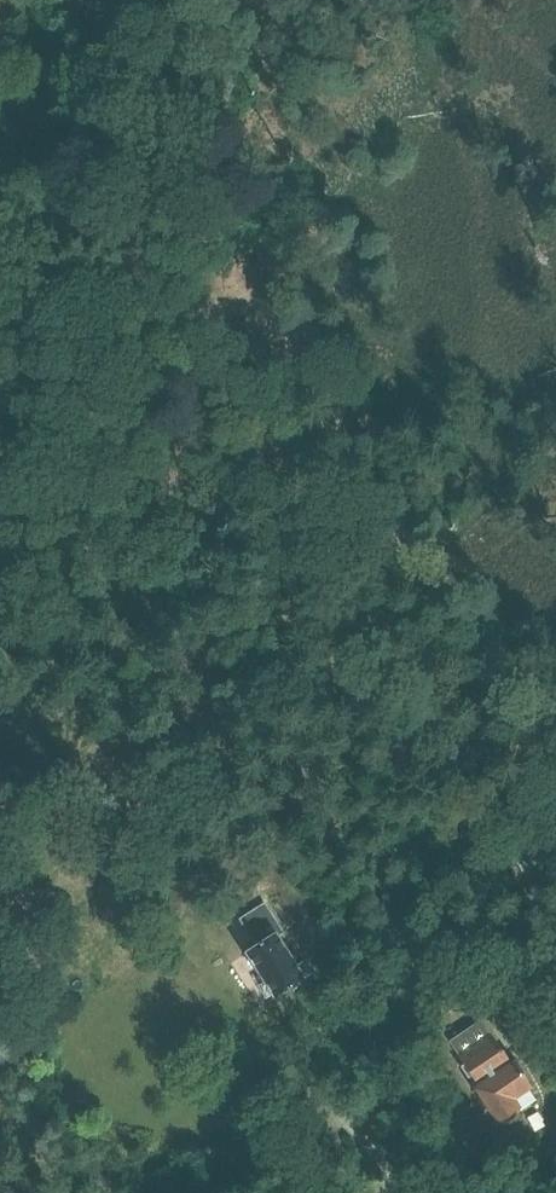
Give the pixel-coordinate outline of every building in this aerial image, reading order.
[(522,840),(502,853),(498,848),(484,857),(492,868),(507,857),(520,876),(538,863),(522,840)] [(241,920),(259,947),(246,955),(276,1000),(305,981),(276,935),(284,931),(266,904),(241,920)] [(481,1022),(450,1042),(465,1065),(461,1068),(468,1079),(473,1076),(480,1087),(475,1090),(496,1123),(518,1109),(512,1100),(529,1089),(514,1065),(510,1067),(481,1022)]
